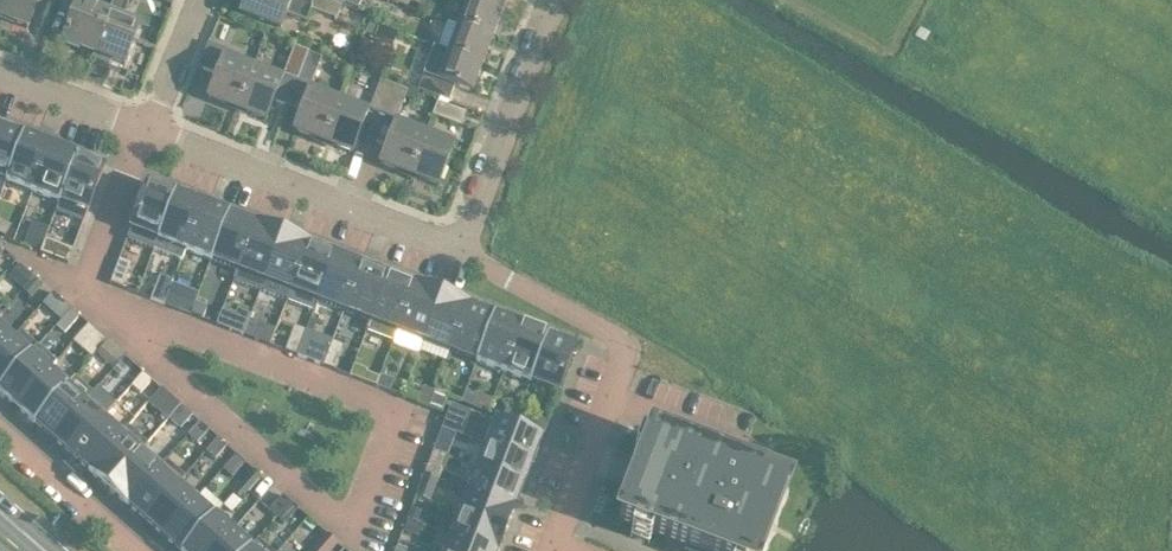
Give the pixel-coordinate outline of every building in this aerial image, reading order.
[(0,6),(0,16),(28,27),(38,0),(2,0),(0,6)] [(93,52),(91,57),(108,64),(110,58),(123,63),(138,24),(120,17),(127,0),(112,0),(107,12),(108,12),(95,45),(92,51),(93,52)] [(285,12),(305,20),(312,0),(244,0),(239,12),(279,28),(285,12)] [(326,0),(312,0),(309,9),(335,19),(340,5),(326,0)] [(467,0),(457,26),(492,39),(496,30),(501,32),(507,15),(502,13),(467,0)] [(467,0),(502,13),(507,0),(467,0)] [(108,12),(107,12),(78,2),(63,40),(92,51),(95,45),(108,12)] [(396,34),(376,26),(372,37),(392,44),(396,34)] [(447,54),(482,67),(492,39),(457,26),(447,54)] [(282,76),(296,81),(307,53),(293,47),(282,76)] [(482,67),(447,54),(432,48),(422,73),(417,89),(448,99),(452,86),(472,94),(482,67)] [(307,53),(296,81),(308,86),(319,57),(307,53)] [(206,97),(235,108),(250,68),(221,57),(206,97)] [(250,68),(235,108),(264,119),(279,79),(250,68)] [(368,108),(381,113),(392,87),(378,81),(368,108)] [(392,87),(381,113),(394,118),(405,92),(392,87)] [(293,130),(321,141),(336,101),(308,90),(293,130)] [(365,112),(336,101),(321,141),(349,151),(365,112)] [(429,114),(459,125),(463,113),(434,102),(429,114)] [(407,173),(418,145),(422,134),(394,123),(379,162),(407,173)] [(5,180),(22,134),(22,135),(0,126),(0,177),(4,179),(5,180)] [(49,144),(22,134),(5,180),(32,190),(49,144)] [(422,134),(418,145),(407,173),(437,184),(451,145),(422,134)] [(75,155),(49,144),(32,190),(58,200),(75,155)] [(77,155),(75,155),(58,200),(59,201),(59,200),(86,210),(103,166),(76,156),(77,155)] [(174,192),(173,193),(147,182),(126,238),(152,248),(153,248),(174,192)] [(153,248),(179,259),(201,202),(174,192),(153,248)] [(227,213),(201,202),(179,259),(181,259),(185,249),(210,258),(227,213)] [(232,278),(233,279),(254,223),(253,223),(228,214),(229,213),(227,213),(210,258),(211,259),(211,258),(236,267),(232,278)] [(4,235),(10,224),(0,219),(0,233),(4,235)] [(233,279),(259,289),(280,233),(254,223),(233,279)] [(29,227),(23,244),(39,250),(44,238),(46,233),(29,227)] [(259,289),(286,299),(307,243),(280,233),(259,289)] [(39,251),(67,262),(72,249),(44,238),(39,250),(39,251)] [(333,254),(308,244),(307,243),(286,299),(312,309),(333,254)] [(318,299),(343,308),(360,264),(333,254),(312,309),(314,309),(318,299)] [(142,286),(146,265),(130,262),(126,282),(142,286)] [(23,286),(32,276),(18,264),(9,274),(23,286)] [(360,264),(343,308),(369,318),(364,329),(365,329),(387,274),(360,264)] [(114,270),(109,282),(121,286),(126,275),(114,270)] [(159,273),(150,298),(163,303),(172,278),(159,273)] [(365,329),(392,339),(413,284),(412,284),(400,279),(401,277),(391,273),(390,275),(387,274),(365,329)] [(24,289),(30,294),(39,284),(32,279),(24,289)] [(171,283),(164,301),(179,307),(186,289),(171,283)] [(397,329),(423,339),(440,294),(413,284),(392,339),(393,340),(397,329)] [(440,294),(423,339),(449,349),(466,304),(440,294)] [(195,301),(190,312),(201,317),(206,306),(195,301)] [(475,360),(476,360),(493,314),(492,314),(492,315),(467,305),(468,305),(466,304),(449,349),(475,359),(475,360)] [(221,307),(215,323),(229,328),(235,313),(221,307)] [(77,317),(69,310),(56,325),(64,332),(77,317)] [(493,314),(476,360),(502,370),(520,325),(493,314)] [(248,317),(242,333),(269,343),(275,327),(248,317)] [(75,338),(83,345),(96,331),(87,323),(75,338)] [(502,370),(529,380),(546,335),(520,325),(502,370)] [(11,337),(0,328),(0,350),(11,337)] [(547,335),(546,335),(529,380),(530,381),(530,380),(557,390),(574,346),(547,336),(547,335)] [(29,353),(28,352),(11,337),(0,350),(0,386),(29,353)] [(289,338),(284,349),(295,354),(300,342),(289,338)] [(95,352),(103,358),(112,347),(105,341),(95,352)] [(300,342),(296,354),(322,364),(326,352),(300,342)] [(28,352),(29,353),(0,386),(0,392),(15,406),(47,369),(48,370),(56,361),(36,344),(28,352)] [(327,352),(322,364),(334,368),(338,357),(327,352)] [(113,367),(112,369),(118,374),(125,366),(119,361),(113,367)] [(353,363),(349,374),(375,384),(379,373),(353,363)] [(15,406),(34,421),(66,385),(48,370),(47,369),(15,406)] [(151,378),(142,371),(132,383),(140,391),(151,378)] [(380,373),(375,385),(389,390),(393,378),(380,373)] [(474,383),(467,400),(481,405),(487,388),(474,383)] [(34,422),(52,437),(83,401),(66,386),(66,385),(34,421),(34,422)] [(148,401),(158,410),(170,396),(160,387),(148,401)] [(431,390),(422,387),(418,400),(427,403),(431,390)] [(434,393),(430,403),(440,407),(444,397),(434,393)] [(52,437),(70,453),(102,417),(83,401),(52,437)] [(454,432),(461,435),(470,411),(450,403),(441,427),(454,432)] [(171,413),(181,422),(189,413),(179,404),(171,413)] [(518,409),(507,405),(503,416),(514,420),(518,409)] [(546,418),(537,415),(532,428),(541,431),(546,418)] [(102,417),(70,453),(88,468),(87,469),(88,469),(120,433),(119,432),(102,417)] [(486,443),(530,460),(539,437),(495,420),(486,443)] [(196,442),(208,429),(199,421),(187,434),(196,442)] [(126,424),(119,432),(120,433),(88,469),(107,486),(139,450),(139,451),(147,442),(126,424)] [(441,427),(432,449),(446,455),(454,432),(441,427)] [(650,436),(617,519),(700,550),(760,550),(784,487),(743,472),(650,436)] [(216,437),(205,450),(214,458),(226,445),(216,437)] [(477,466),(522,483),(530,460),(486,443),(477,466)] [(432,449),(424,472),(437,477),(446,455),(432,449)] [(107,486),(126,503),(158,467),(157,466),(139,451),(139,450),(107,486)] [(234,453),(222,467),(231,476),(244,462),(234,453)] [(165,457),(157,466),(158,467),(126,503),(127,504),(127,503),(145,519),(176,483),(177,484),(184,475),(165,457)] [(522,483),(477,466),(468,489),(513,506),(522,483)] [(233,491),(241,498),(260,475),(253,469),(233,491)] [(423,472),(415,495),(428,500),(437,478),(423,472)] [(145,519),(163,535),(194,499),(177,484),(176,483),(145,519)] [(513,506),(468,489),(460,512),(504,529),(513,506)] [(268,509),(276,516),(289,500),(282,494),(268,509)] [(181,550),(213,515),(212,514),(194,499),(163,535),(178,548),(181,550)] [(289,500),(276,516),(284,523),(297,507),(289,500)] [(407,517),(421,523),(424,513),(411,508),(407,517)] [(460,512),(451,535),(493,550),(496,550),(504,529),(460,512)] [(213,515),(181,550),(213,550),(231,531),(213,515)] [(303,522),(311,529),(315,525),(307,517),(303,522)] [(403,529),(416,534),(420,524),(406,519),(403,529)] [(249,546),(231,531),(213,550),(245,550),(249,546)] [(323,550),(332,540),(326,534),(317,544),(323,550)] [(451,535),(444,550),(493,550),(451,535)]
